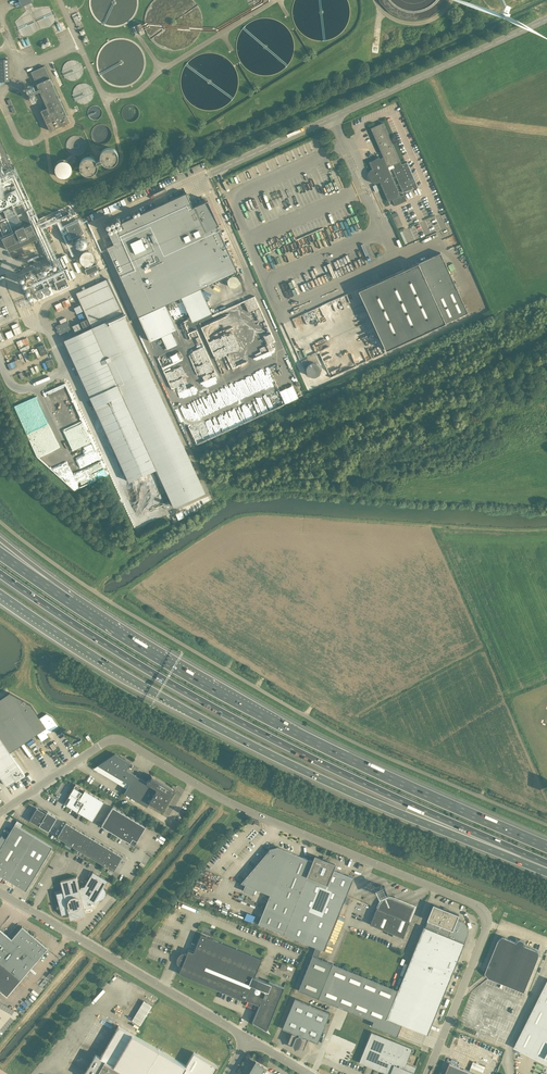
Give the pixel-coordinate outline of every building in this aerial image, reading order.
[(139,24),(132,27),(136,37),(144,33),(139,24)] [(0,60),(0,82),(9,81),(8,59),(0,60)] [(69,122),(50,78),(44,66),(31,72),(47,108),(41,110),(50,131),(69,122)] [(388,201),(392,199),(394,204),(395,206),(407,201),(404,194),(401,196),(388,167),(393,165),(394,168),(392,168),(403,192),(417,186),(407,162),(402,164),(383,123),(371,128),(383,157),(379,159),(380,159),(377,160),(377,159),(369,162),(372,169),(370,170),(369,171),(368,173),(368,175),(368,177),(368,179),(369,180),(371,182),(372,183),(374,183),(376,183),(378,183),(379,182),(388,201)] [(117,158),(117,156),(117,155),(117,153),(116,151),(115,150),(113,149),(112,148),(110,148),(108,147),(105,148),(104,149),(102,150),(101,152),(101,153),(100,155),(100,156),(100,158),(101,159),(101,161),(103,162),(104,163),(105,164),(107,165),(109,165),(112,164),(114,163),(115,162),(116,161),(117,159),(117,158)] [(97,167),(97,165),(97,164),(97,162),(96,160),(95,159),(93,158),(91,157),(90,156),(88,156),(86,157),(84,157),(83,158),(82,159),(81,160),(80,162),(79,164),(79,166),(79,168),(80,169),(81,171),(82,172),(84,173),(85,174),(87,175),(89,175),(90,174),(92,174),(94,173),(95,172),(96,170),(97,169),(97,167)] [(72,171),(72,169),(72,167),(72,166),(71,164),(70,162),(68,161),(66,160),(64,159),(62,159),(60,160),(58,160),(56,161),(55,162),(54,164),(53,166),(52,168),(52,170),(52,171),(53,173),(54,175),(55,177),(57,178),(59,179),(61,179),(63,180),(65,179),(66,179),(68,178),(70,176),(71,175),(72,173),(72,171)] [(10,178),(6,170),(0,173),(0,183),(10,178)] [(3,232),(4,235),(2,236),(9,251),(38,237),(20,198),(14,185),(0,191),(0,225),(3,232)] [(114,247),(107,250),(150,342),(177,329),(166,304),(238,271),(217,226),(219,225),(208,200),(194,206),(195,207),(193,208),(187,195),(121,225),(123,230),(109,236),(114,247)] [(397,212),(392,214),(397,226),(402,224),(397,212)] [(65,224),(60,227),(61,228),(68,243),(73,241),(72,239),(84,233),(78,220),(66,226),(65,224)] [(77,250),(80,252),(83,252),(86,252),(88,250),(89,247),(89,244),(89,242),(87,240),(85,238),(82,238),(79,239),(77,240),(76,242),(75,245),(76,248),(77,250)] [(440,252),(358,290),(386,350),(468,312),(440,252)] [(83,265),(85,267),(88,267),(91,266),(93,265),(95,262),(95,259),(94,257),(92,254),(90,253),(87,253),(85,253),(82,255),(81,257),(80,260),(81,263),(83,265)] [(58,258),(68,280),(76,277),(72,270),(70,271),(66,263),(69,262),(65,255),(58,258)] [(96,265),(85,270),(88,275),(98,270),(96,265)] [(56,281),(55,282),(58,290),(60,290),(69,285),(66,277),(56,281)] [(107,279),(76,293),(92,327),(64,340),(129,481),(156,469),(174,506),(205,492),(107,279)] [(226,318),(221,304),(206,309),(204,304),(196,306),(204,327),(206,326),(208,330),(211,329),(211,327),(227,321),(226,318)] [(60,336),(72,331),(68,321),(55,326),(60,336)] [(40,355),(47,353),(44,344),(38,345),(40,355)] [(176,353),(170,355),(172,361),(179,359),(176,353)] [(9,369),(18,366),(16,360),(7,363),(9,369)] [(321,370),(321,369),(321,367),(321,366),(320,365),(319,363),(317,362),(315,362),(314,361),(313,362),(311,362),(309,363),(308,364),(308,365),(307,367),(307,369),(307,370),(307,372),(308,373),(309,374),(311,375),(313,376),(314,376),(315,376),(317,375),(318,374),(319,374),(320,372),(321,371),(321,370)] [(279,390),(284,403),(298,398),(292,385),(279,390)] [(7,785),(24,773),(10,751),(16,747),(37,733),(40,738),(58,726),(52,716),(46,714),(40,718),(39,717),(31,704),(9,692),(0,699),(0,776),(7,785)] [(115,753),(98,764),(129,783),(124,793),(147,806),(149,802),(163,810),(173,792),(171,787),(150,775),(146,781),(126,769),(130,763),(115,753)] [(92,820),(103,801),(75,784),(68,796),(70,797),(66,804),(92,820)] [(113,807),(102,825),(115,833),(126,815),(113,807)] [(48,831),(57,817),(47,811),(46,813),(37,808),(30,820),(48,831)] [(126,815),(115,833),(121,837),(121,836),(135,844),(145,826),(126,815)] [(8,880),(34,836),(20,827),(22,824),(17,821),(15,824),(6,838),(1,836),(0,837),(0,875),(8,880)] [(66,822),(58,835),(58,836),(67,842),(75,828),(66,822)] [(76,848),(77,847),(85,834),(75,828),(67,842),(76,848)] [(86,853),(86,852),(94,839),(85,834),(77,847),(76,848),(86,853)] [(34,836),(8,880),(26,890),(52,846),(34,836)] [(95,859),(95,858),(103,845),(94,839),(86,852),(86,853),(95,859)] [(104,864),(105,864),(113,850),(103,845),(95,858),(95,859),(104,864)] [(241,882),(245,884),(244,886),(242,890),(253,894),(255,888),(270,894),(258,923),(283,933),(313,861),(278,846),(276,847),(275,845),(271,846),(271,848),(269,849),(241,882)] [(114,870),(121,858),(122,856),(113,850),(105,864),(104,864),(106,866),(114,870)] [(320,949),(324,950),(353,877),(333,869),(335,864),(315,856),(313,861),(283,933),(315,947),(312,955),(317,957),(320,949)] [(59,905),(58,905),(57,905),(57,906),(56,906),(56,907),(57,907),(57,908),(58,908),(59,907),(60,907),(62,914),(67,913),(67,912),(68,911),(69,914),(82,910),(85,910),(84,907),(86,907),(86,908),(91,906),(94,901),(96,902),(98,901),(100,900),(101,899),(102,899),(103,898),(104,897),(105,896),(105,895),(106,894),(106,893),(106,892),(105,891),(105,890),(104,889),(102,887),(107,880),(93,871),(84,885),(80,886),(81,887),(79,888),(76,876),(60,880),(63,892),(62,892),(62,891),(56,893),(59,905)] [(380,894),(381,896),(386,894),(385,892),(387,891),(385,886),(383,887),(382,885),(377,887),(377,889),(375,890),(378,895),(380,894)] [(397,898),(394,897),(394,898),(393,898),(387,897),(382,899),(379,903),(377,908),(376,907),(370,924),(403,937),(409,921),(408,920),(414,906),(397,899),(397,898)] [(460,921),(456,919),(458,914),(433,903),(426,919),(428,920),(425,927),(424,926),(398,989),(317,957),(312,955),(298,990),(318,998),(373,1020),(371,1025),(397,1036),(401,1024),(427,1034),(464,943),(463,942),(466,935),(467,931),(467,928),(465,925),(463,922),(460,921)] [(252,922),(255,915),(246,911),(243,919),(252,922)] [(47,948),(22,926),(11,939),(0,929),(0,990),(7,996),(47,948)] [(204,926),(201,931),(212,936),(214,930),(204,926)] [(266,1030),(284,987),(269,980),(268,982),(254,976),(262,958),(201,933),(193,951),(188,949),(179,973),(245,1000),(245,999),(259,1005),(252,1022),(266,1030)] [(499,939),(499,940),(498,940),(485,972),(489,977),(524,992),(539,956),(539,955),(539,954),(539,953),(539,952),(539,951),(538,951),(538,950),(537,950),(536,949),(525,945),(525,944),(525,943),(525,942),(524,941),(524,940),(523,940),(523,939),(522,939),(521,939),(520,939),(519,939),(518,939),(518,940),(517,940),(517,941),(516,941),(505,937),(505,936),(504,936),(503,936),(502,936),(501,936),(501,937),(500,937),(500,938),(499,938),(499,939)] [(538,999),(514,1047),(546,1063),(546,981),(538,999)] [(295,997),(282,1028),(292,1032),(288,1042),(293,1044),(293,1045),(297,1047),(298,1046),(303,1049),(307,1039),(317,1043),(330,1012),(295,997)] [(140,1024),(152,1005),(144,999),(132,1019),(140,1024)] [(118,1026),(100,1057),(95,1054),(84,1073),(212,1073),(217,1066),(193,1052),(185,1065),(118,1026)] [(359,1062),(384,1072),(383,1073),(413,1073),(416,1067),(406,1063),(412,1048),(371,1031),(359,1062)] [(265,1070),(263,1069),(264,1067),(256,1062),(249,1073),(272,1073),(265,1070)] [(449,1063),(444,1073),(476,1073),(449,1063)]
